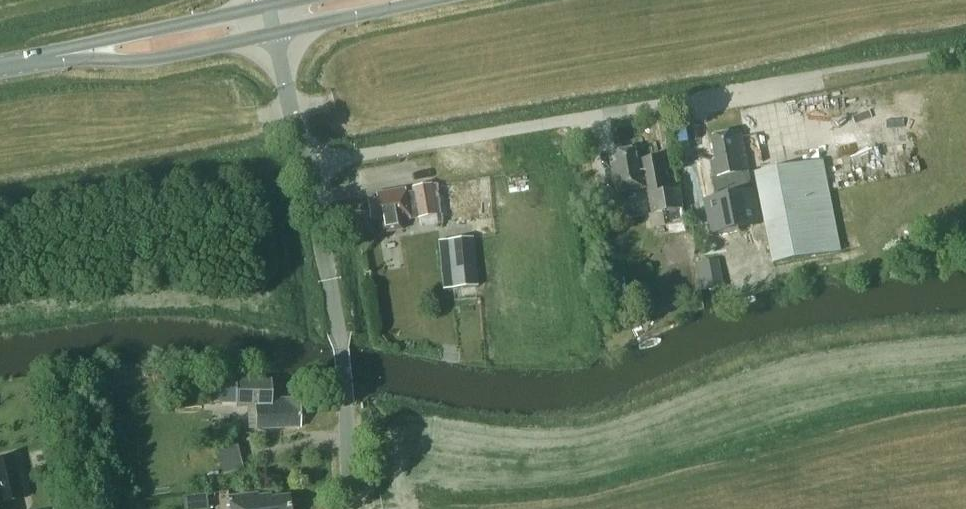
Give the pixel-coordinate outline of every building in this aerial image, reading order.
[(710,161),(699,164),(713,234),(762,224),(748,153),(747,154),(745,154),(740,130),(711,135),(716,160),(710,161)] [(647,187),(651,214),(661,213),(663,226),(683,223),(678,189),(667,190),(661,155),(636,159),(635,148),(617,151),(619,162),(612,163),(617,192),(628,190),(629,197),(637,196),(636,189),(647,187)] [(882,154),(838,159),(841,187),(885,182),(882,154)] [(842,249),(834,208),(824,160),(756,174),(774,263),(842,249)] [(439,222),(481,220),(479,178),(437,181),(439,222)] [(431,184),(420,186),(413,190),(413,195),(406,197),(404,189),(377,194),(378,199),(368,201),(371,220),(380,218),(382,232),(402,229),(401,222),(436,216),(431,184)] [(478,286),(474,237),(448,240),(452,289),(478,286)] [(236,406),(256,406),(256,429),(300,427),(300,399),(271,400),(270,381),(237,380),(236,406)] [(220,389),(210,389),(210,404),(220,404),(220,389)] [(224,473),(244,467),(237,444),(217,449),(224,473)] [(13,457),(0,460),(0,508),(8,508),(7,502),(22,498),(13,457)] [(228,497),(230,508),(289,508),(288,496),(270,499),(269,495),(257,497),(257,493),(228,497)]
